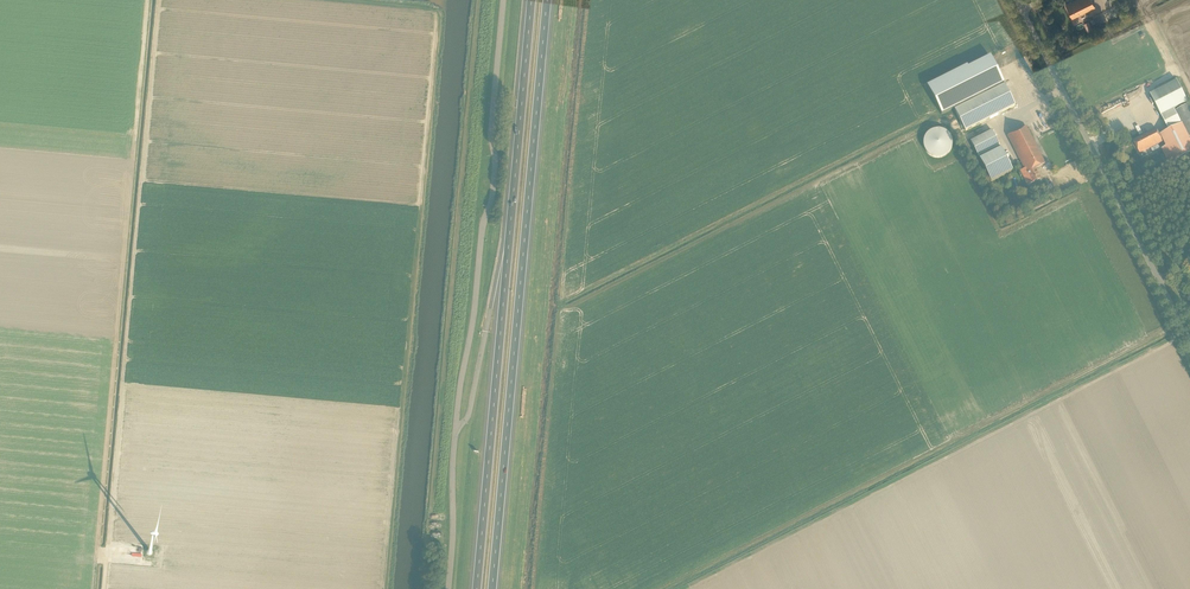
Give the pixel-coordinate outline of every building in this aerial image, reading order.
[(1072,18),(1095,7),(1091,0),(1076,0),(1066,5),(1072,18)] [(1092,18),(1097,26),(1102,24),(1097,15),(1092,18)] [(1092,30),(1088,22),(1084,25),(1087,32),(1092,30)] [(991,57),(928,88),(941,114),(1004,82),(991,57)] [(1175,110),(1184,105),(1189,103),(1178,81),(1151,94),(1162,116),(1168,130),(1182,123),(1175,110)] [(1005,85),(955,110),(965,131),(1015,106),(1005,85)] [(1189,137),(1189,105),(1189,104),(1176,111),(1182,122),(1189,137)] [(1183,124),(1161,135),(1167,146),(1162,149),(1170,165),(1189,155),(1189,138),(1189,137),(1183,124)] [(1026,126),(1007,136),(1024,169),(1025,170),(1028,177),(1024,179),(1028,186),(1032,184),(1040,179),(1035,168),(1045,164),(1026,126)] [(924,145),(924,147),(925,150),(927,152),(928,154),(930,155),(932,156),(935,157),(937,157),(940,157),(942,157),(945,156),(947,155),(949,153),(950,151),(951,149),(952,146),(952,144),(952,141),(952,139),(951,137),(949,134),(948,133),(946,131),(944,130),(941,129),(939,129),(936,129),(934,129),(931,130),(929,132),(928,133),(926,135),(925,138),(924,140),(924,142),(924,145)] [(1134,140),(1140,153),(1163,142),(1157,129),(1134,140)] [(970,141),(980,159),(1001,148),(992,130),(970,141)] [(1001,148),(980,159),(991,182),(1012,171),(1001,148)]
